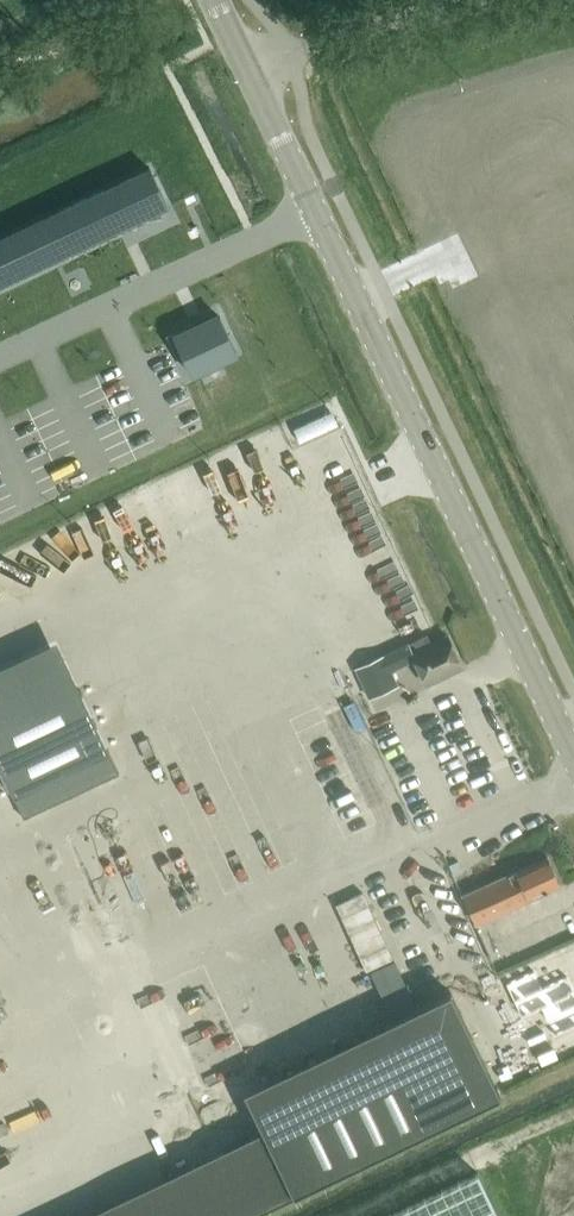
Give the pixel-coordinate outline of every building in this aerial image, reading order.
[(149,168),(102,190),(119,226),(166,203),(149,168)] [(102,190),(56,212),(72,248),(119,226),(102,190)] [(72,248),(56,212),(9,234),(26,269),(72,248)] [(0,238),(0,282),(26,269),(9,234),(0,238)] [(174,338),(181,353),(191,373),(236,351),(220,316),(197,327),(174,338)] [(92,516),(101,536),(113,531),(104,511),(92,516)] [(409,644),(384,655),(355,669),(369,699),(399,686),(393,670),(415,660),(426,684),(462,667),(447,636),(413,652),(409,644)] [(79,689),(0,726),(0,768),(13,797),(84,763),(94,785),(118,773),(79,689)] [(327,691),(309,695),(313,712),(331,708),(327,691)] [(476,924),(561,885),(548,857),(463,896),(476,924)] [(372,964),(358,924),(382,915),(372,886),(351,893),(354,903),(336,909),(342,927),(332,930),(340,952),(338,953),(346,974),(372,964)] [(500,1096),(450,992),(385,1023),(403,1062),(262,1130),(245,1138),(276,1203),(500,1096)] [(16,1065),(0,1071),(0,1215),(2,1215),(65,1191),(16,1065)] [(478,1174),(388,1215),(498,1215),(478,1174)]
